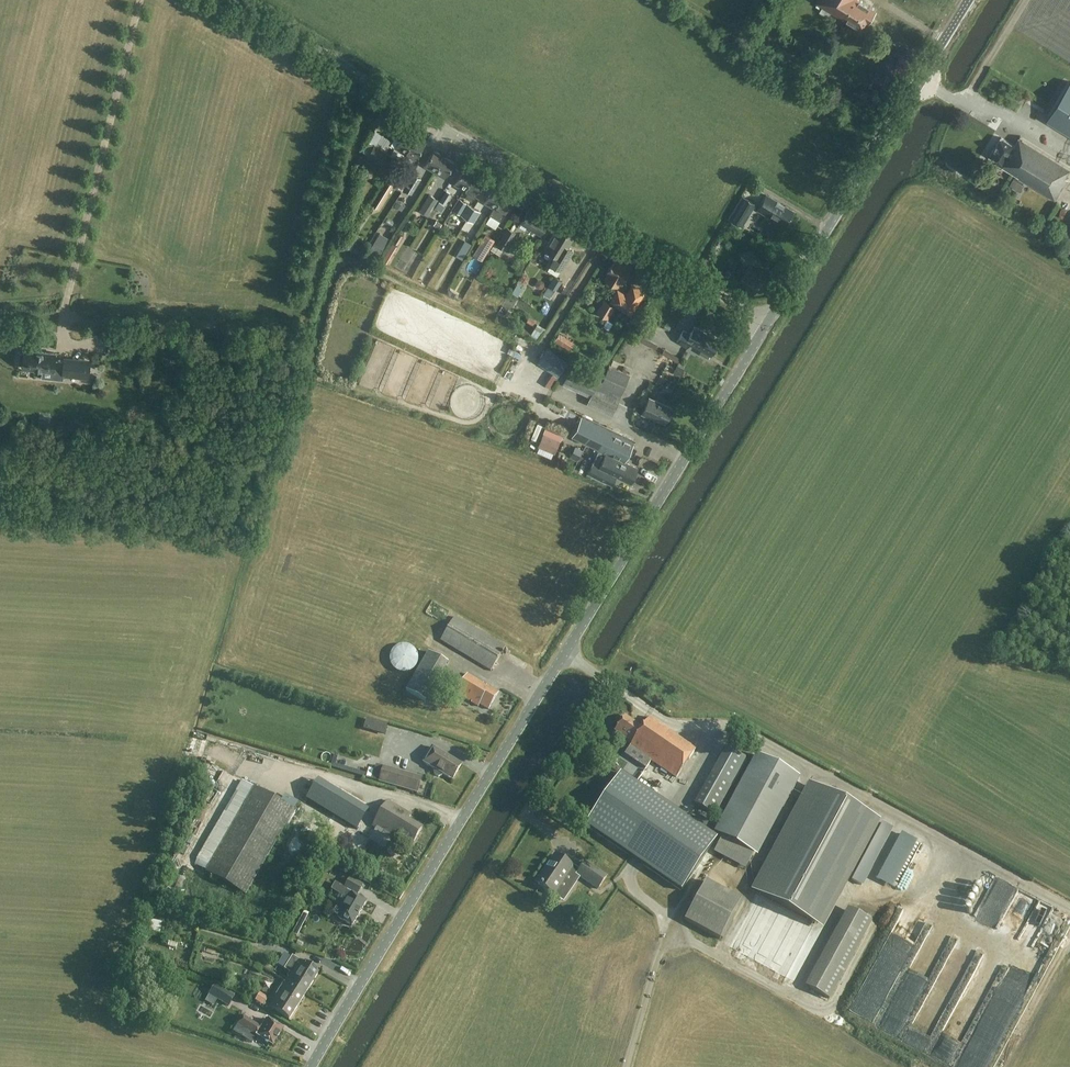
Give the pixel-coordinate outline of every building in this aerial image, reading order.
[(843,19),(845,17),(865,29),(877,10),(860,0),(813,0),(843,19)] [(1069,134),(1069,83),(1055,108),(1047,120),(1069,134)] [(394,148),(405,154),(415,139),(404,132),(394,148)] [(1019,138),(1014,146),(1001,138),(990,156),(997,161),(995,164),(1056,201),(1068,181),(1066,179),(1069,172),(1069,170),(1019,138)] [(415,139),(405,154),(415,161),(425,145),(415,139)] [(383,167),(390,155),(374,146),(367,157),(383,167)] [(435,173),(444,157),(434,151),(424,166),(435,173)] [(444,157),(435,173),(445,179),(454,163),(444,157)] [(406,166),(396,182),(404,187),(414,171),(406,166)] [(454,184),(464,191),(474,175),(463,169),(454,184)] [(413,174),(404,189),(412,194),(421,179),(413,174)] [(484,181),(474,175),(464,191),(468,193),(465,197),(472,201),(475,197),(484,181)] [(393,184),(389,182),(372,208),(377,210),(393,184)] [(484,203),(494,209),(504,193),(493,187),(484,203)] [(441,211),(452,194),(445,190),(439,200),(440,200),(436,207),(441,211)] [(514,200),(504,193),(494,209),(491,215),(501,221),(504,215),(514,200)] [(438,200),(429,194),(419,210),(428,216),(438,200)] [(785,227),(794,213),(766,196),(757,210),(785,227)] [(750,210),(753,205),(742,198),(734,211),(744,217),(749,209),(750,210)] [(460,199),(453,210),(460,214),(467,203),(460,199)] [(461,215),(468,219),(474,208),(468,204),(461,215)] [(480,212),(474,208),(468,219),(474,223),(480,212)] [(540,235),(549,221),(530,209),(521,223),(540,235)] [(490,249),(501,256),(516,232),(507,227),(497,244),(495,242),(490,249)] [(561,271),(573,251),(568,248),(575,237),(559,227),(546,249),(555,255),(550,264),(561,271)] [(369,250),(379,256),(390,239),(380,233),(369,250)] [(495,240),(486,234),(473,255),(482,261),(495,240)] [(349,248),(357,252),(361,244),(353,240),(349,248)] [(591,267),(600,249),(593,246),(585,264),(591,267)] [(614,261),(607,272),(609,274),(605,279),(618,287),(620,284),(621,285),(630,271),(614,261)] [(557,290),(562,281),(554,276),(543,294),(551,298),(556,290),(557,290)] [(538,290),(544,285),(537,277),(531,282),(538,290)] [(563,310),(581,280),(575,277),(557,306),(563,310)] [(518,296),(523,287),(517,283),(512,293),(518,296)] [(618,290),(610,302),(631,314),(638,303),(618,290)] [(615,308),(604,301),(597,312),(608,319),(615,308)] [(537,321),(529,316),(526,321),(534,326),(537,321)] [(537,323),(530,334),(538,339),(545,328),(537,323)] [(710,356),(719,341),(694,327),(690,335),(683,332),(677,343),(688,349),(690,344),(701,351),(700,353),(708,358),(709,355),(710,356)] [(560,334),(554,343),(564,348),(569,340),(560,334)] [(637,341),(652,349),(645,363),(651,366),(656,357),(661,359),(659,363),(669,368),(676,356),(639,337),(637,341)] [(56,353),(24,350),(23,354),(20,353),(19,364),(22,364),(22,368),(53,371),(52,378),(63,379),(63,376),(88,378),(90,363),(55,360),(56,353)] [(536,367),(560,375),(565,358),(540,351),(536,367)] [(507,376),(516,379),(521,364),(512,361),(507,376)] [(587,404),(612,415),(630,375),(610,366),(604,378),(572,363),(563,383),(591,396),(587,404)] [(649,398),(642,414),(650,418),(651,417),(665,423),(672,408),(649,398)] [(600,450),(588,473),(609,483),(614,475),(631,484),(638,469),(625,462),(634,442),(582,417),(573,437),(600,450)] [(544,433),(538,446),(554,452),(560,440),(544,433)] [(455,617),(440,642),(491,672),(505,648),(455,617)] [(390,661),(392,668),(398,673),(405,674),(412,671),(417,666),(418,659),(416,652),(410,647),(403,646),(396,648),(391,654),(390,661)] [(428,652),(406,690),(426,701),(448,663),(428,652)] [(498,694),(468,676),(457,694),(478,707),(480,704),(489,709),(498,694)] [(630,746),(676,778),(696,749),(649,718),(642,728),(625,716),(615,731),(632,743),(630,746)] [(435,770),(434,772),(435,775),(439,778),(442,777),(443,775),(452,781),(462,766),(432,748),(423,763),(435,770)] [(726,749),(694,805),(714,816),(746,760),(726,749)] [(715,833),(741,847),(758,857),(800,779),(757,756),(715,833)] [(384,768),(380,783),(418,794),(422,779),(384,768)] [(720,840),(624,775),(590,824),(686,890),(720,840)] [(361,825),(372,807),(352,795),(351,797),(322,780),(311,800),(339,817),(337,820),(348,827),(352,820),(361,825)] [(193,866),(206,874),(246,897),(295,812),(255,789),(241,781),(193,866)] [(759,895),(814,924),(872,817),(817,787),(759,895)] [(388,801),(372,827),(396,842),(398,838),(406,842),(407,841),(413,844),(422,829),(408,821),(412,816),(388,801)] [(906,847),(912,835),(897,828),(891,840),(906,847)] [(554,895),(573,868),(555,855),(536,883),(554,895)] [(607,877),(586,863),(577,876),(598,890),(607,877)] [(1013,945),(1037,898),(992,875),(985,891),(987,892),(985,897),(994,902),(992,905),(1002,910),(990,934),(1013,945)] [(334,914),(339,916),(338,918),(352,926),(366,902),(357,896),(363,886),(346,876),(340,887),(347,891),(339,905),(334,914)] [(706,882),(685,921),(737,950),(759,911),(706,882)] [(852,911),(809,988),(828,999),(871,922),(852,911)] [(786,916),(778,913),(770,912),(762,914),(755,919),(751,927),(750,935),(751,943),(756,950),(763,955),(771,957),(779,956),(786,952),(792,946),(795,938),(794,930),(791,922),(786,916)] [(168,932),(171,926),(163,922),(160,928),(168,932)] [(259,964),(262,958),(254,953),(250,960),(259,964)] [(287,983),(306,995),(319,974),(305,965),(293,958),(285,970),(291,974),(288,978),(290,979),(287,983)] [(306,995),(287,983),(284,987),(283,986),(276,996),(278,997),(271,1008),(276,1011),(276,1012),(290,1021),(306,995)] [(214,985),(209,995),(217,999),(228,1006),(234,996),(214,985)] [(268,998),(260,993),(255,1000),(264,1006),(268,998)] [(262,1029),(244,1017),(239,1025),(273,1047),(284,1030),(267,1020),(262,1029)]
